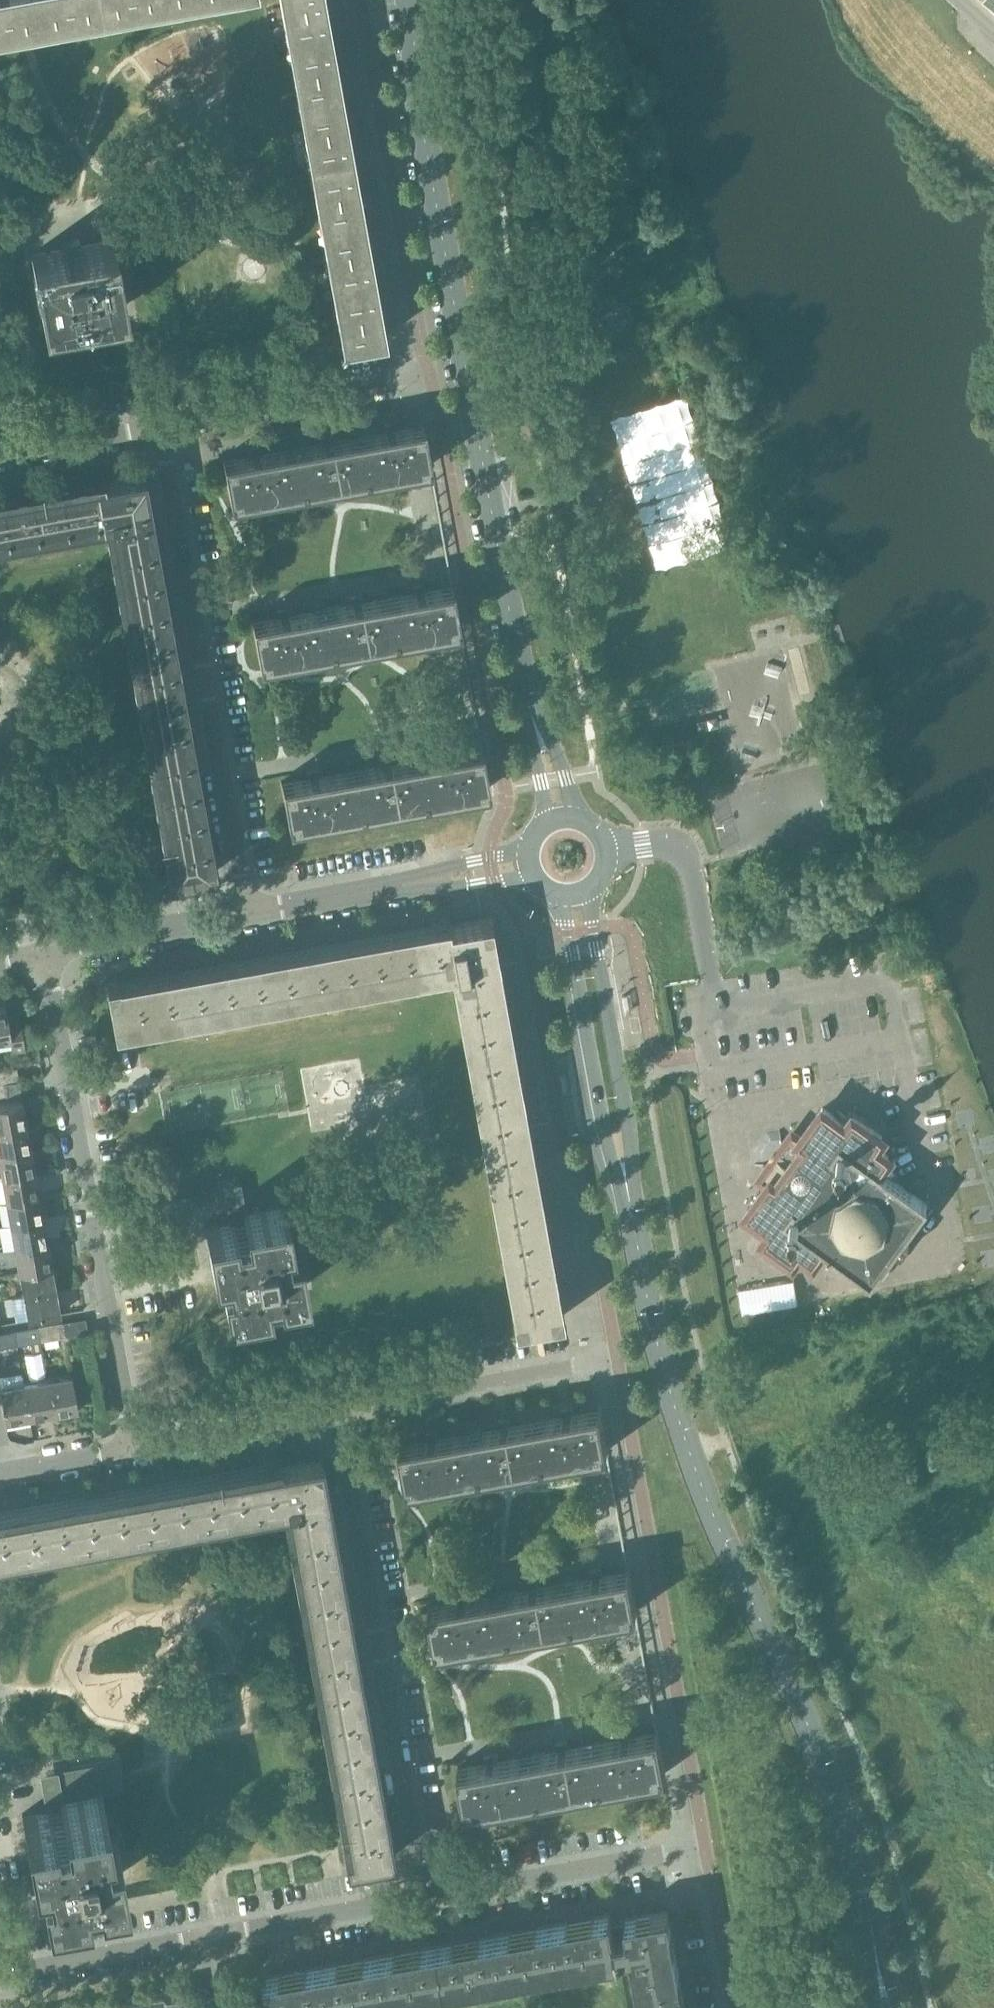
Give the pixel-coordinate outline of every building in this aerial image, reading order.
[(41,27),(36,0),(0,0),(0,34),(41,27)] [(99,0),(36,0),(41,27),(102,16),(99,0)] [(102,16),(163,5),(163,0),(99,0),(102,16)] [(286,36),(330,29),(325,0),(280,0),(286,36)] [(330,29),(286,36),(297,98),(341,90),(330,29)] [(341,90),(297,98),(308,159),(352,151),(341,90)] [(352,151),(308,159),(319,221),(363,213),(352,151)] [(363,213),(319,221),(330,282),(374,274),(363,213)] [(32,254),(43,320),(125,305),(113,240),(80,246),(78,241),(71,244),(65,247),(65,248),(32,254)] [(374,274),(330,282),(341,344),(385,336),(374,274)] [(461,306),(472,366),(497,361),(486,301),(461,306)] [(688,387),(615,408),(658,557),(731,536),(688,387)] [(506,409),(480,414),(482,426),(508,421),(506,409)] [(395,425),(385,427),(385,430),(359,435),(366,474),(404,468),(430,463),(422,421),(421,422),(422,424),(396,428),(395,425)] [(323,441),(296,446),(304,486),(366,474),(359,435),(333,440),(332,436),(322,438),(323,441)] [(232,499),(304,486),(296,446),(260,453),(260,449),(250,451),(250,455),(224,459),(224,457),(223,457),(231,501),(232,501),(232,499)] [(105,522),(107,532),(111,531),(169,856),(165,857),(167,867),(166,867),(168,880),(216,871),(144,472),(0,498),(0,541),(105,522)] [(450,584),(425,588),(424,586),(414,588),(415,592),(388,596),(395,636),(433,629),(459,624),(451,583),(450,583),(450,584)] [(325,608),(332,647),(395,636),(388,596),(362,601),(361,597),(351,599),(352,603),(325,608)] [(260,660),(332,647),(325,608),(290,614),(289,610),(279,612),(279,616),(253,621),(253,619),(252,619),(260,662),(261,662),(260,660)] [(443,749),(444,753),(417,758),(424,797),(487,786),(487,788),(488,788),(481,744),(479,744),(480,745),(454,750),(453,747),(443,749)] [(355,769),(361,808),(424,797),(417,758),(391,762),(390,759),(380,761),(381,764),(355,769)] [(290,821),(361,808),(355,769),(319,775),(318,772),(308,774),(309,777),(283,782),(282,780),(281,780),(289,823),(290,823),(290,821)] [(118,980),(118,979),(106,981),(114,1029),(443,970),(443,969),(450,968),(452,980),(457,979),(515,1302),(510,1302),(512,1313),(511,1314),(513,1326),(561,1317),(489,918),(130,983),(129,978),(118,980)] [(900,951),(903,971),(914,970),(911,950),(900,951)] [(0,1006),(0,1040),(10,1038),(12,1049),(25,1047),(19,1015),(7,1017),(5,1005),(0,1006)] [(5,1095),(3,1082),(19,1079),(16,1066),(0,1069),(0,1095),(5,1095)] [(21,1092),(19,1080),(4,1082),(6,1094),(21,1092)] [(26,1123),(22,1099),(0,1103),(0,1127),(26,1123)] [(747,1211),(771,1228),(764,1238),(793,1259),(800,1249),(813,1259),(823,1245),(872,1281),(896,1247),(902,1252),(909,1242),(903,1237),(927,1204),(879,1169),(889,1155),(875,1145),(882,1135),(853,1114),(846,1124),(823,1107),(801,1137),(793,1132),(761,1175),(769,1181),(747,1211)] [(31,1146),(26,1123),(0,1127),(0,1152),(31,1146)] [(2,1176),(35,1170),(31,1146),(0,1152),(0,1165),(2,1176)] [(2,1176),(6,1200),(39,1194),(35,1170),(2,1176)] [(6,1200),(11,1224),(43,1218),(39,1194),(6,1200)] [(292,1243),(285,1204),(244,1212),(242,1202),(238,1200),(225,1218),(226,1221),(218,1223),(205,1225),(212,1268),(219,1266),(226,1305),(268,1298),(267,1292),(306,1285),(298,1242),(292,1243)] [(11,1224),(15,1247),(48,1241),(43,1218),(11,1224)] [(15,1247),(19,1271),(52,1265),(48,1241),(15,1247)] [(19,1271),(23,1295),(56,1289),(52,1265),(19,1271)] [(741,1286),(745,1310),(801,1299),(796,1275),(741,1286)] [(56,1289),(23,1295),(28,1319),(61,1313),(56,1289)] [(958,1301),(960,1311),(980,1308),(979,1298),(958,1301)] [(38,1325),(40,1335),(40,1340),(65,1336),(64,1334),(88,1330),(85,1317),(38,1325)] [(38,1325),(14,1330),(16,1340),(40,1335),(38,1325)] [(14,1330),(0,1332),(0,1348),(17,1345),(16,1340),(14,1330)] [(72,1374),(48,1378),(53,1411),(77,1407),(72,1374)] [(48,1378),(23,1383),(29,1416),(53,1411),(48,1378)] [(23,1383),(0,1387),(0,1391),(5,1420),(29,1416),(23,1383)] [(572,1410),(562,1412),(563,1415),(536,1420),(543,1459),(581,1452),(607,1448),(600,1406),(598,1407),(599,1409),(573,1413),(572,1410)] [(543,1459),(536,1420),(510,1425),(509,1421),(499,1423),(500,1426),(473,1431),(480,1470),(543,1459)] [(409,1483),(480,1470),(473,1431),(438,1438),(437,1434),(427,1436),(427,1439),(401,1444),(401,1442),(400,1442),(408,1486),(409,1485),(409,1483)] [(281,1508),(282,1508),(284,1517),(288,1517),(347,1841),(342,1842),(344,1852),(343,1852),(345,1865),(393,1856),(321,1457),(0,1514),(0,1558),(112,1538),(281,1508)] [(636,1609),(628,1568),(627,1568),(628,1569),(602,1573),(601,1571),(591,1573),(592,1576),(565,1581),(572,1620),(610,1614),(636,1609)] [(503,1592),(510,1632),(572,1620),(565,1581),(539,1586),(538,1582),(528,1584),(529,1588),(503,1592)] [(510,1632),(503,1592),(467,1599),(466,1595),(456,1597),(456,1601),(431,1605),(430,1603),(429,1603),(437,1647),(438,1647),(438,1645),(510,1632)] [(620,1734),(621,1738),(594,1742),(601,1782),(664,1771),(664,1773),(665,1772),(658,1729),(656,1729),(657,1730),(631,1734),(630,1732),(620,1734)] [(532,1754),(539,1793),(601,1782),(594,1742),(568,1747),(567,1744),(557,1745),(558,1749),(532,1754)] [(467,1806),(539,1793),(532,1754),(496,1760),(495,1757),(485,1759),(485,1762),(460,1767),(459,1765),(458,1765),(466,1808),(467,1808),(467,1806)] [(109,1832),(102,1793),(61,1800),(59,1791),(55,1788),(42,1807),(43,1810),(34,1812),(22,1814),(30,1855),(36,1854),(43,1893),(85,1886),(84,1879),(123,1873),(115,1831),(109,1832)] [(614,1914),(270,1966),(276,2007),(292,2007),(640,1956),(648,2007),(693,2007),(678,1906),(628,1913),(631,1932),(617,1934),(614,1914)] [(261,1984),(246,1987),(250,2007),(264,2007),(265,2007),(261,1984)] [(143,1996),(145,2007),(165,2007),(163,1993),(143,1996)] [(124,2000),(125,2007),(145,2007),(143,1996),(124,2000)] [(105,2003),(105,2007),(125,2007),(124,2000),(105,2003)]
